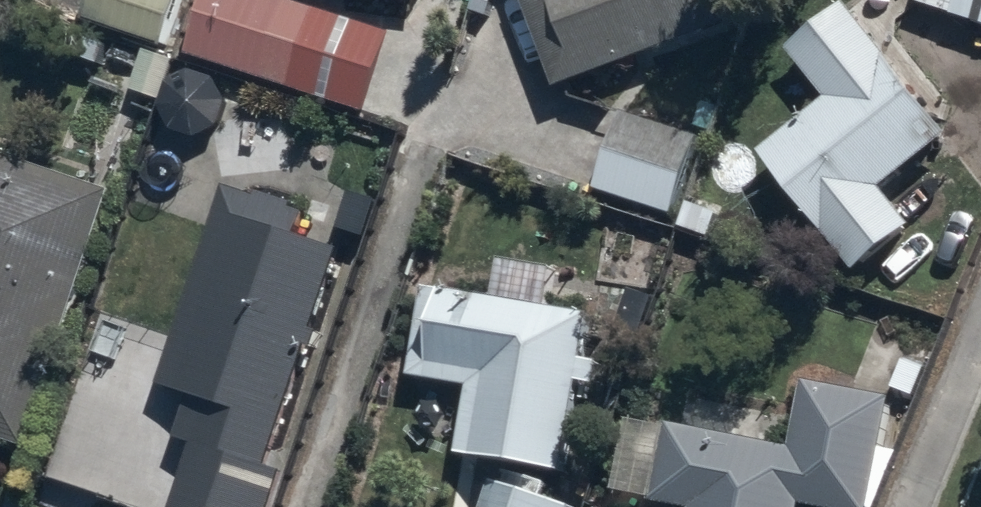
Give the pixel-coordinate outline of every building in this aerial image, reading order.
[(84,9),(159,34),(170,0),(87,0),(84,9)] [(305,0),(202,0),(187,44),(287,78),(313,3),(305,0)] [(553,78),(732,13),(728,0),(525,0),(553,78)] [(760,144),(855,262),(911,217),(883,182),(950,128),(847,0),(845,0),(790,45),(829,93),(760,144)] [(980,17),(980,0),(930,0),(980,17)] [(621,112),(596,182),(673,209),(697,139),(621,112)] [(107,187),(0,149),(0,431),(18,437),(107,187)] [(221,180),(162,375),(189,382),(174,433),(193,438),(172,506),(267,506),(280,461),(267,457),(333,237),(295,225),(301,204),(221,180)] [(494,288),(420,279),(410,367),(464,373),(455,452),(567,465),(577,382),(597,384),(601,357),(581,354),(586,307),(546,302),(550,263),(498,257),(494,288)] [(666,421),(655,489),(688,495),(686,506),(798,506),(799,501),(834,506),(872,506),(890,391),(848,384),(851,364),(814,358),(810,381),(801,379),(791,441),(666,421)] [(573,503),(493,471),(478,506),(571,506),(573,503)]
